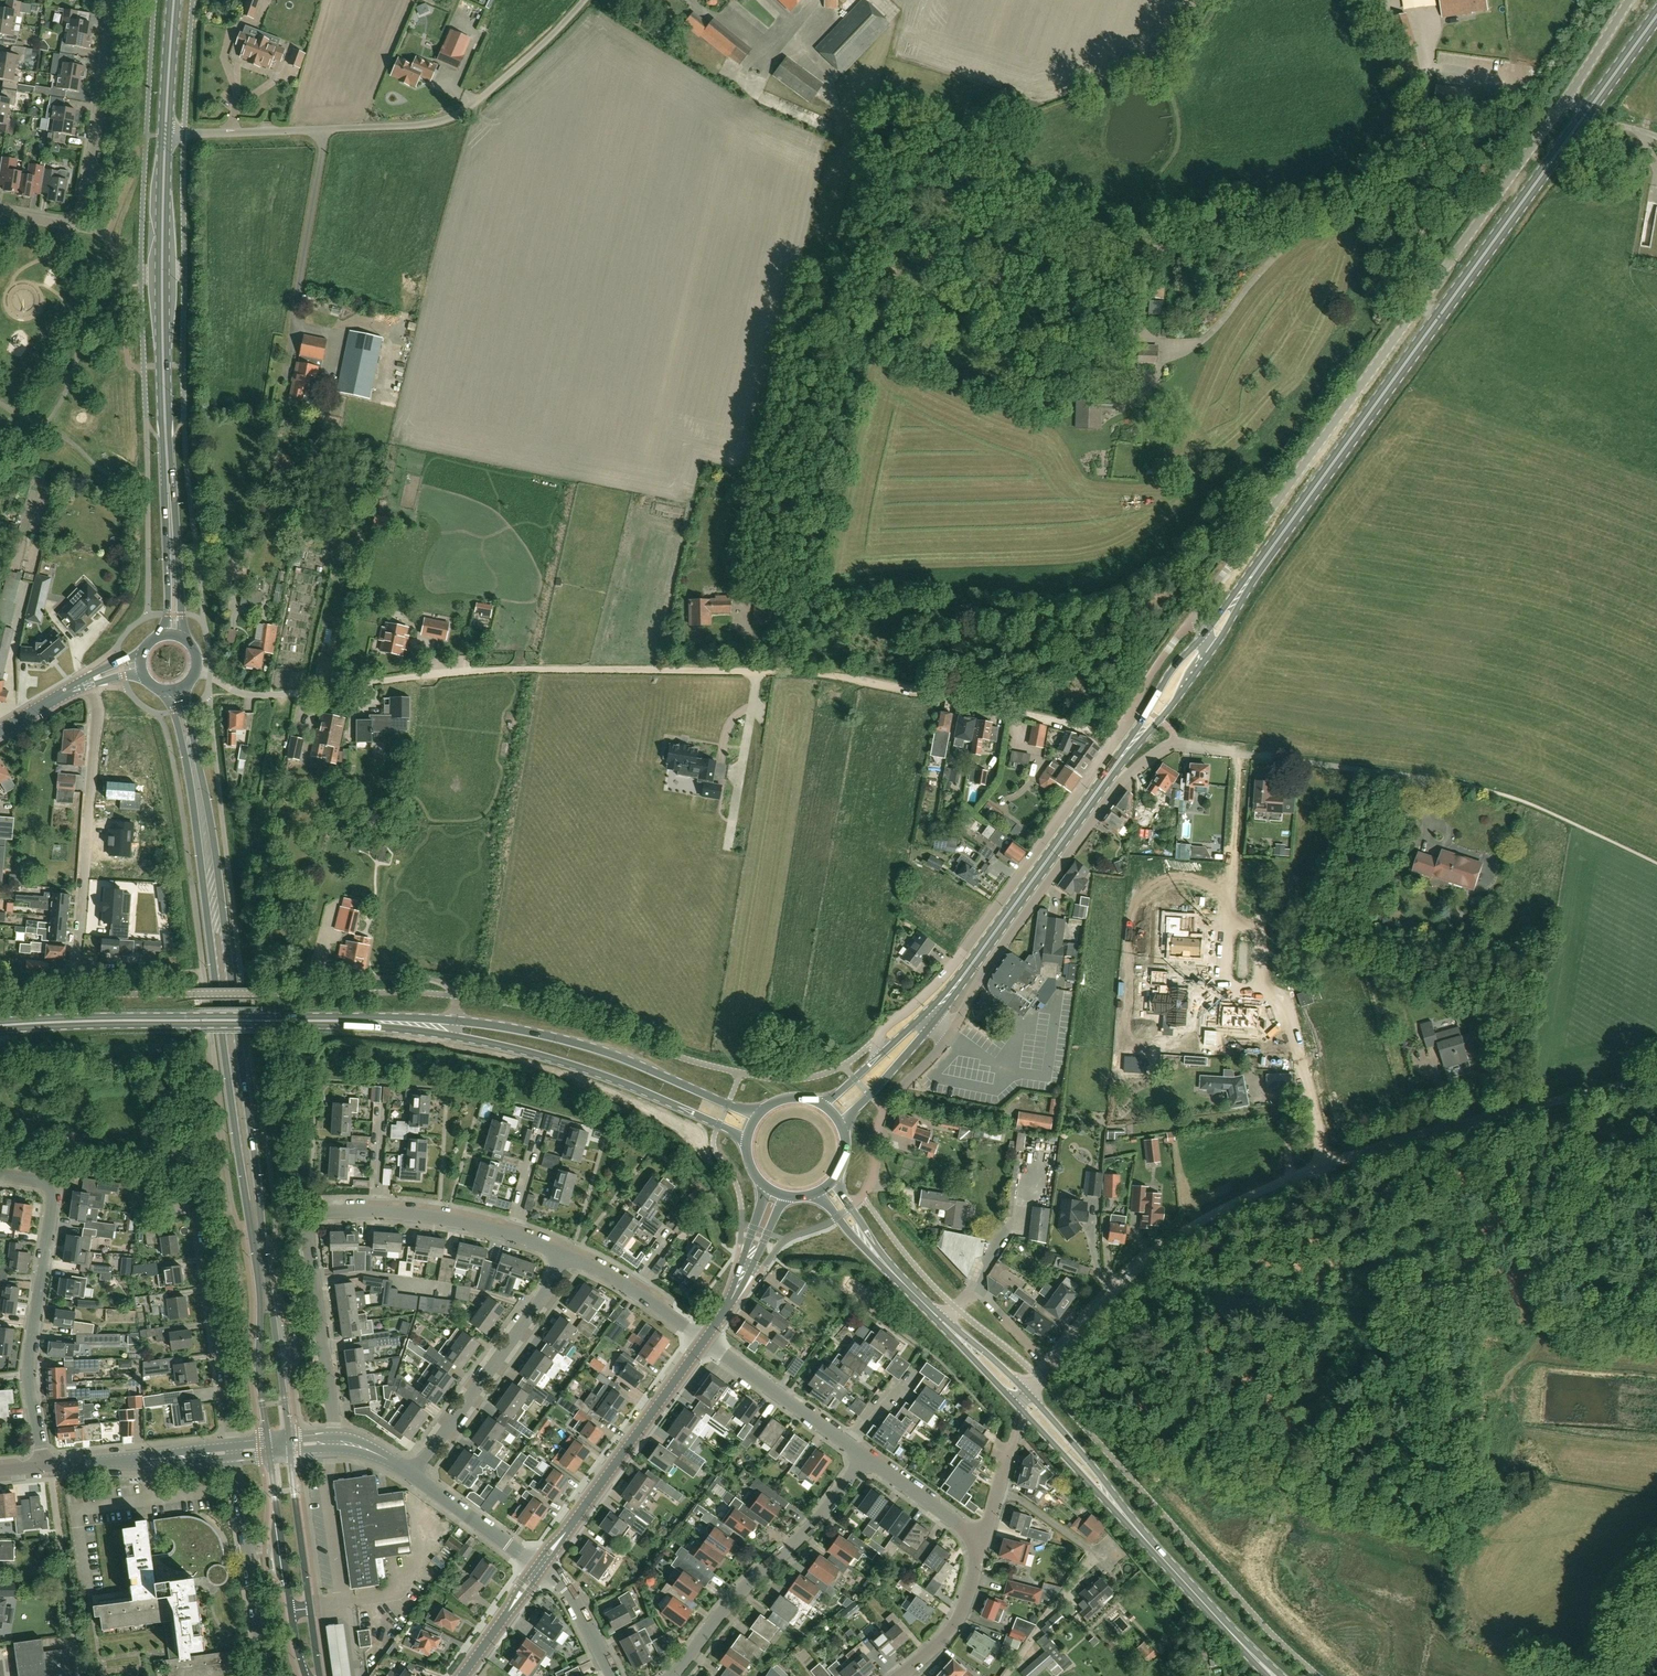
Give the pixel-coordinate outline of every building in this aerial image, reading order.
[(13,23),(14,16),(19,17),(21,3),(7,0),(6,9),(0,9),(0,22),(13,24),(13,23)] [(242,15),(253,18),(260,0),(248,0),(242,15)] [(790,12),(801,0),(778,0),(790,12)] [(864,0),(863,0),(816,49),(842,74),(890,24),(864,0)] [(838,8),(837,0),(824,0),(825,8),(838,8)] [(1442,16),(1472,12),(1488,10),(1486,0),(1440,0),(1442,16)] [(298,22),(303,4),(295,2),(290,20),(298,22)] [(417,8),(420,13),(427,10),(425,5),(417,8)] [(88,36),(90,23),(77,21),(78,12),(64,10),(62,24),(67,25),(66,33),(68,33),(88,36)] [(1398,50),(1415,45),(1406,14),(1389,18),(1398,50)] [(15,24),(13,23),(13,24),(0,22),(0,35),(4,36),(3,45),(12,46),(17,47),(19,32),(14,31),(15,24)] [(440,47),(443,48),(438,59),(457,68),(462,57),(450,51),(457,37),(447,32),(440,47)] [(89,49),(91,36),(88,36),(68,33),(67,40),(62,39),(60,54),(74,56),(75,47),(89,49)] [(257,40),(240,33),(236,44),(245,48),(241,57),(249,61),(249,62),(259,65),(260,65),(269,68),(273,58),(280,61),(284,50),(268,44),(269,41),(258,37),(257,40)] [(27,48),(17,47),(12,46),(11,55),(0,53),(0,66),(15,69),(18,70),(19,62),(24,63),(27,48)] [(293,52),(287,65),(298,69),(303,56),(293,52)] [(73,65),(74,56),(60,54),(58,68),(63,69),(61,76),(81,80),(84,80),(86,67),(73,65)] [(778,74),(816,97),(828,77),(789,54),(778,74)] [(408,85),(409,83),(415,86),(420,75),(430,80),(436,67),(416,58),(413,65),(399,59),(392,75),(401,79),(400,81),(408,85)] [(35,87),(18,85),(19,77),(14,76),(15,69),(0,66),(0,80),(4,80),(3,89),(17,91),(34,94),(35,87)] [(79,92),(81,80),(61,76),(59,76),(58,83),(53,82),(50,97),(64,99),(66,90),(79,92)] [(17,91),(3,89),(1,98),(0,98),(0,111),(8,112),(10,105),(15,106),(17,91)] [(74,123),(76,110),(63,108),(64,99),(50,97),(48,111),(53,112),(52,120),(54,120),(74,123)] [(15,121),(10,120),(11,112),(8,112),(0,111),(0,133),(12,135),(15,121)] [(74,136),(77,123),(74,123),(54,120),(53,127),(48,126),(46,137),(46,141),(60,143),(61,134),(74,136)] [(5,185),(4,191),(18,193),(21,175),(22,173),(15,172),(15,167),(13,167),(14,160),(2,158),(0,168),(0,185),(5,185)] [(18,193),(18,196),(32,198),(33,193),(41,194),(42,185),(45,168),(32,166),(31,172),(29,172),(28,176),(21,175),(18,193)] [(63,203),(67,181),(69,180),(70,174),(69,172),(60,170),(58,172),(46,170),(44,183),(51,184),(49,201),(63,203)] [(1164,285),(1150,284),(1149,298),(1163,299),(1164,285)] [(369,399),(382,338),(350,331),(337,392),(369,399)] [(326,340),(304,336),(300,356),(298,363),(291,397),(302,399),(304,390),(312,392),(318,367),(321,368),(326,340)] [(1137,363),(1157,364),(1157,345),(1137,344),(1137,363)] [(399,373),(406,375),(409,365),(402,363),(399,373)] [(1075,428),(1100,429),(1100,408),(1117,409),(1120,413),(1134,401),(1137,404),(1150,392),(1135,375),(1117,391),(1117,394),(1119,397),(1113,402),(1076,400),(1075,428)] [(381,529),(384,518),(375,516),(373,527),(381,529)] [(18,525),(11,523),(8,533),(16,534),(18,525)] [(360,537),(358,550),(366,552),(368,538),(360,537)] [(0,608),(0,622),(12,625),(17,604),(14,603),(20,581),(18,581),(19,574),(9,572),(0,608)] [(9,572),(8,572),(1,599),(0,599),(0,608),(9,572)] [(25,622),(41,626),(52,579),(36,576),(25,622)] [(71,602),(60,614),(64,619),(62,621),(67,628),(70,626),(76,632),(85,624),(79,617),(84,612),(89,616),(101,603),(94,596),(97,593),(88,585),(79,595),(75,591),(68,598),(71,602)] [(262,598),(242,594),(240,605),(260,609),(262,598)] [(691,600),(691,607),(691,625),(711,625),(710,612),(731,611),(731,608),(730,596),(716,596),(716,600),(691,600)] [(490,617),(492,606),(483,605),(481,616),(490,617)] [(773,607),(755,605),(754,609),(752,624),(768,627),(769,622),(771,622),(773,610),(773,607)] [(786,616),(774,615),(773,623),(785,624),(786,616)] [(448,624),(425,619),(422,634),(445,639),(448,624)] [(381,651),(401,655),(404,645),(406,646),(408,636),(406,636),(407,628),(386,624),(386,628),(382,628),(380,640),(383,641),(381,651)] [(268,653),(270,635),(271,626),(265,625),(264,634),(263,642),(254,640),(248,645),(248,650),(245,667),(262,669),(264,652),(268,653)] [(5,702),(6,702),(9,691),(2,690),(4,681),(3,681),(5,673),(4,672),(14,630),(0,627),(0,701),(5,702)] [(36,649),(22,648),(21,661),(41,662),(45,659),(48,662),(65,647),(60,642),(63,640),(55,630),(46,638),(47,640),(43,644),(37,643),(36,649)] [(373,729),(373,724),(387,724),(386,730),(409,731),(409,721),(411,721),(411,720),(409,720),(409,718),(411,718),(411,698),(389,698),(389,699),(392,699),(392,710),(394,710),(394,716),(376,716),(376,717),(378,717),(378,719),(358,719),(357,742),(360,742),(373,742),(373,733),(374,733),(374,729),(373,729)] [(228,746),(235,746),(235,730),(244,730),(245,712),(229,712),(228,746)] [(952,715),(938,712),(931,754),(944,756),(952,715)] [(335,760),(344,719),(322,714),(318,730),(317,730),(313,752),(326,755),(325,758),(335,760)] [(954,746),(963,748),(965,741),(970,742),(975,720),(960,717),(954,746)] [(999,728),(991,727),(992,723),(978,721),(977,729),(975,729),(973,746),(972,753),(979,754),(981,741),(982,739),(997,741),(999,728)] [(1043,740),(1045,727),(1033,724),(1030,738),(1043,740)] [(84,754),(84,752),(86,753),(87,746),(86,746),(85,746),(85,740),(84,734),(81,731),(74,730),(65,731),(63,751),(61,751),(59,753),(58,764),(82,766),(83,754),(84,754)] [(1084,738),(1065,732),(1059,745),(1066,748),(1065,750),(1068,751),(1071,743),(1078,746),(1074,753),(1081,758),(1082,756),(1090,762),(1100,748),(1085,737),(1084,738)] [(299,760),(303,740),(292,737),(287,758),(299,760)] [(243,775),(248,746),(241,745),(238,762),(239,762),(238,773),(243,775)] [(697,750),(670,745),(669,749),(665,748),(663,759),(667,760),(667,763),(668,763),(667,769),(678,771),(677,775),(697,779),(694,796),(719,800),(721,786),(712,784),(716,762),(702,759),(702,760),(695,759),(697,750)] [(1065,750),(1066,748),(1059,745),(1057,750),(1066,754),(1068,751),(1065,750)] [(1065,765),(1081,775),(1090,762),(1082,756),(1081,758),(1074,753),(1065,765)] [(8,792),(17,787),(1,760),(0,760),(0,782),(2,781),(8,792)] [(1023,769),(1024,763),(1011,760),(1010,766),(1023,769)] [(1069,792),(1079,778),(1061,765),(1052,761),(1039,779),(1040,785),(1046,789),(1051,788),(1055,782),(1069,792)] [(1177,775),(1162,765),(1156,773),(1157,773),(1147,790),(1154,795),(1159,788),(1166,792),(1172,797),(1179,787),(1173,782),(1177,775)] [(1178,813),(1185,814),(1186,801),(1193,801),(1194,786),(1197,786),(1196,791),(1206,792),(1207,767),(1190,765),(1190,775),(1188,775),(1188,779),(1181,779),(1178,813)] [(943,781),(944,781),(951,782),(957,783),(959,770),(945,768),(943,781)] [(987,771),(977,770),(975,783),(985,784),(987,771)] [(58,796),(75,797),(76,775),(60,773),(58,796)] [(1266,779),(1266,782),(1257,781),(1255,810),(1283,812),(1284,796),(1272,795),(1272,790),(1271,790),(1271,786),(1273,786),(1273,780),(1266,779)] [(141,793),(135,793),(135,784),(133,784),(133,781),(120,780),(120,783),(108,782),(106,799),(107,799),(120,800),(119,810),(140,811),(141,793)] [(1124,790),(1113,805),(1113,806),(1110,810),(1119,816),(1120,814),(1125,818),(1127,816),(1131,795),(1124,790)] [(1001,814),(987,803),(980,812),(1007,832),(1012,827),(999,817),(1001,814)] [(1116,834),(1123,824),(1127,819),(1125,818),(1120,814),(1119,816),(1110,810),(1101,822),(1116,834)] [(6,839),(12,839),(14,818),(0,817),(0,838),(6,839)] [(132,842),(133,824),(116,823),(116,831),(110,830),(110,837),(109,837),(108,846),(110,846),(110,856),(130,857),(131,842),(132,842)] [(968,830),(962,825),(959,830),(965,834),(968,830)] [(1026,852),(996,830),(989,840),(999,847),(998,849),(1004,853),(1003,856),(1010,861),(1011,859),(1018,863),(1026,852)] [(955,853),(957,840),(936,837),(934,849),(955,853)] [(385,857),(387,848),(375,845),(373,854),(385,857)] [(1191,845),(1176,845),(1175,859),(1179,859),(1190,860),(1191,847),(1191,845)] [(993,854),(982,847),(978,852),(989,860),(993,854)] [(1191,847),(1190,860),(1204,861),(1205,849),(1191,847)] [(1431,876),(1473,890),(1482,864),(1468,860),(1467,861),(1441,852),(1439,860),(1418,853),(1412,870),(1431,877),(1431,876)] [(925,864),(939,872),(943,864),(930,856),(925,864)] [(1126,871),(1122,860),(1114,863),(1118,874),(1126,871)] [(977,880),(981,874),(972,869),(975,865),(968,861),(965,866),(960,863),(957,867),(958,868),(954,873),(974,887),(977,887),(979,883),(978,881),(977,880)] [(1083,878),(1088,871),(1075,862),(1058,886),(1071,895),(1074,891),(1078,893),(1086,881),(1083,878)] [(23,875),(10,874),(9,885),(21,886),(23,875)] [(978,891),(991,897),(994,891),(982,884),(978,891)] [(123,891),(106,890),(105,902),(104,902),(103,912),(105,912),(104,923),(112,924),(111,930),(110,930),(109,938),(128,939),(130,915),(121,915),(123,891)] [(70,894),(53,893),(45,892),(44,898),(21,896),(20,902),(30,902),(69,906),(70,894)] [(8,898),(0,899),(0,907),(9,907),(8,898)] [(68,918),(69,906),(30,902),(30,908),(52,910),(51,917),(68,918)] [(1085,906),(1075,904),(1072,917),(1082,919),(1085,906)] [(1061,947),(1064,919),(1047,917),(1048,909),(1040,908),(1037,912),(1032,956),(1030,956),(1024,963),(1012,954),(1007,954),(993,974),(993,975),(990,979),(989,980),(989,981),(989,982),(988,984),(988,985),(988,986),(989,988),(989,989),(990,991),(991,992),(992,993),(1023,1016),(1040,994),(1041,995),(1049,985),(1044,982),(1048,977),(1056,978),(1058,965),(1062,965),(1064,947),(1061,947)] [(354,934),(360,912),(348,909),(343,931),(354,934)] [(15,923),(16,913),(7,913),(6,923),(15,923)] [(67,931),(68,918),(51,917),(51,923),(27,921),(27,927),(67,931)] [(1167,917),(1166,934),(1170,934),(1174,934),(1174,937),(1172,937),(1172,938),(1174,938),(1173,954),(1171,954),(1183,955),(1183,957),(1184,957),(1184,956),(1190,956),(1190,957),(1191,957),(1191,956),(1201,956),(1200,956),(1201,940),(1202,940),(1202,939),(1189,939),(1189,931),(1180,931),(1181,920),(1181,918),(1171,917),(1167,917)] [(69,937),(67,936),(67,931),(27,927),(21,927),(21,932),(26,933),(38,934),(44,935),(43,940),(49,940),(49,941),(66,942),(68,941),(69,937)] [(910,948),(903,958),(915,967),(921,960),(922,961),(934,944),(918,933),(908,946),(910,948)] [(132,957),(134,942),(103,939),(102,945),(101,945),(100,950),(102,950),(102,952),(117,953),(117,956),(132,957)] [(162,942),(144,941),(143,950),(161,952),(162,942)] [(364,970),(369,946),(347,941),(346,946),(341,945),(339,957),(344,958),(342,966),(364,970)] [(66,955),(66,946),(49,945),(49,944),(32,942),(32,945),(21,944),(20,953),(31,954),(31,952),(47,954),(47,959),(65,961),(66,955)] [(1080,945),(1068,943),(1066,957),(1078,958),(1080,945)] [(49,963),(28,961),(27,971),(48,972),(49,963)] [(1079,964),(1070,963),(1068,979),(1077,980),(1079,964)] [(1152,971),(1151,986),(1166,987),(1168,987),(1169,972),(1167,972),(1152,971)] [(1156,994),(1155,1012),(1164,1012),(1169,1013),(1168,1024),(1186,1025),(1187,1009),(1189,1009),(1189,1008),(1187,1008),(1187,1004),(1189,1004),(1189,1003),(1187,1003),(1188,993),(1170,992),(1170,995),(1166,995),(1156,994)] [(984,994),(979,1004),(986,1007),(991,997),(984,994)] [(1223,1015),(1222,1026),(1244,1028),(1244,1024),(1256,1024),(1257,1009),(1251,1008),(1242,1008),(1242,1006),(1241,1006),(1241,1008),(1237,1007),(1237,1006),(1236,1006),(1236,1007),(1224,1006),(1223,1015)] [(1474,1047),(1470,1033),(1462,1035),(1459,1026),(1435,1033),(1432,1020),(1420,1024),(1427,1046),(1438,1043),(1444,1066),(1468,1059),(1465,1049),(1474,1047)] [(1205,1030),(1204,1045),(1209,1046),(1217,1046),(1218,1031),(1210,1030),(1205,1030)] [(1146,1073),(1146,1074),(1158,1075),(1160,1056),(1152,1055),(1152,1057),(1149,1056),(1149,1066),(1147,1066),(1147,1071),(1148,1071),(1147,1073),(1146,1073)] [(1231,1104),(1248,1100),(1244,1077),(1236,1078),(1236,1077),(1235,1075),(1235,1073),(1235,1072),(1234,1072),(1233,1071),(1233,1070),(1232,1070),(1225,1070),(1225,1078),(1202,1077),(1202,1089),(1208,1090),(1208,1092),(1221,1093),(1221,1090),(1229,1091),(1231,1104)] [(1292,1076),(1276,1076),(1276,1088),(1292,1089),(1292,1076)] [(381,1087),(374,1087),(373,1102),(374,1102),(380,1103),(381,1087)] [(391,1088),(384,1087),(383,1103),(388,1103),(390,1104),(391,1088)] [(429,1097),(420,1096),(421,1090),(406,1089),(405,1096),(412,1096),(411,1111),(428,1112),(428,1111),(430,1111),(430,1103),(429,1103),(429,1097)] [(350,1098),(349,1105),(334,1104),(333,1110),(332,1110),(331,1118),(333,1118),(333,1119),(351,1120),(351,1113),(358,1113),(359,1098),(350,1098)] [(1053,1099),(1053,1115),(1061,1115),(1061,1099),(1053,1099)] [(521,1107),(519,1118),(533,1122),(536,1114),(536,1112),(522,1108),(521,1107)] [(430,1114),(428,1114),(428,1112),(411,1111),(410,1122),(397,1122),(397,1125),(391,1125),(391,1132),(407,1133),(419,1134),(419,1127),(427,1128),(428,1121),(429,1122),(430,1114)] [(536,1112),(536,1114),(533,1122),(532,1127),(539,1129),(543,1114),(536,1112)] [(586,1139),(588,1133),(573,1129),(574,1122),(545,1114),(541,1130),(547,1131),(550,1132),(552,1123),(560,1125),(559,1130),(569,1133),(567,1143),(584,1148),(584,1146),(585,1147),(587,1139),(586,1139)] [(920,1149),(935,1154),(938,1145),(928,1142),(931,1133),(915,1128),(917,1120),(899,1114),(893,1132),(922,1141),(920,1149)] [(1052,1119),(1019,1114),(1017,1129),(1049,1134),(1052,1119)] [(506,1140),(510,1125),(517,1127),(519,1120),(504,1116),(502,1123),(493,1120),(491,1126),(490,1126),(488,1134),(489,1134),(489,1135),(506,1140)] [(350,1136),(351,1120),(333,1119),(333,1121),(331,1121),(331,1128),(332,1128),(332,1134),(350,1136)] [(407,1133),(391,1132),(391,1139),(407,1140),(407,1133)] [(352,1135),(351,1143),(367,1144),(368,1137),(352,1135)] [(503,1150),(506,1140),(489,1135),(488,1136),(487,1136),(485,1143),(486,1144),(485,1150),(493,1152),(491,1159),(499,1161),(502,1162),(517,1166),(518,1166),(519,1160),(519,1159),(510,1157),(511,1153),(503,1150)] [(1155,1139),(1144,1141),(1147,1161),(1158,1159),(1155,1139)] [(409,1140),(408,1155),(425,1156),(425,1155),(427,1155),(427,1147),(426,1147),(427,1141),(409,1140)] [(357,1155),(357,1150),(367,1151),(367,1144),(351,1143),(347,1142),(347,1149),(331,1148),(330,1154),(329,1154),(329,1162),(330,1162),(330,1163),(348,1164),(355,1165),(355,1155),(357,1155)] [(583,1157),(585,1149),(583,1149),(584,1148),(567,1143),(562,1158),(580,1163),(581,1157),(583,1157)] [(543,1159),(559,1163),(561,1157),(545,1152),(543,1159)] [(425,1158),(425,1156),(408,1155),(401,1155),(400,1176),(408,1176),(408,1170),(424,1171),(425,1166),(426,1166),(427,1158),(425,1158)] [(559,1163),(543,1159),(541,1166),(557,1170),(559,1163)] [(516,1172),(517,1166),(502,1162),(499,1161),(499,1163),(491,1161),(489,1165),(481,1163),(480,1169),(478,1168),(476,1176),(477,1176),(477,1178),(494,1182),(497,1172),(505,1174),(506,1170),(516,1173),(516,1172)] [(347,1180),(348,1164),(330,1163),(330,1165),(328,1165),(328,1172),(329,1173),(329,1179),(347,1180)] [(576,1175),(559,1170),(555,1185),(572,1190),(572,1189),(574,1189),(576,1182),(574,1181),(576,1175)] [(1103,1174),(1086,1171),(1083,1195),(1100,1197),(1103,1174)] [(491,1195),(493,1185),(494,1182),(477,1178),(477,1179),(475,1178),(473,1186),(475,1186),(473,1193),(488,1197),(486,1203),(510,1209),(512,1203),(497,1199),(498,1197),(491,1195)] [(657,1201),(666,1189),(672,1193),(676,1187),(664,1178),(660,1183),(652,1178),(649,1183),(647,1182),(643,1188),(644,1189),(643,1190),(657,1201)] [(370,1181),(354,1180),(353,1187),(369,1188),(370,1181)] [(119,1184),(99,1181),(98,1189),(118,1192),(119,1184)] [(568,1205),(570,1199),(571,1199),(573,1192),(572,1191),(572,1190),(555,1185),(551,1200),(544,1198),(542,1205),(557,1210),(559,1203),(568,1205)] [(1160,1195),(1146,1194),(1147,1188),(1147,1187),(1146,1187),(1144,1187),(1133,1186),(1132,1198),(1131,1210),(1131,1211),(1132,1211),(1141,1212),(1142,1212),(1141,1228),(1150,1228),(1150,1225),(1157,1226),(1158,1220),(1160,1220),(1162,1219),(1163,1210),(1161,1208),(1159,1208),(1160,1195)] [(652,1208),(657,1201),(643,1190),(642,1191),(641,1190),(636,1197),(638,1198),(634,1203),(641,1208),(637,1213),(643,1217),(659,1229),(663,1223),(652,1215),(656,1210),(652,1208)] [(103,1194),(96,1193),(82,1191),(82,1193),(74,1192),(72,1205),(87,1207),(87,1208),(100,1209),(103,1194)] [(921,1193),(920,1208),(922,1208),(922,1209),(923,1211),(928,1211),(929,1210),(929,1209),(930,1209),(947,1211),(946,1224),(960,1226),(963,1203),(954,1202),(955,1196),(948,1195),(948,1196),(921,1193)] [(535,1196),(529,1194),(524,1209),(531,1211),(535,1196)] [(30,1219),(32,1206),(23,1205),(23,1202),(8,1200),(7,1205),(9,1206),(8,1215),(30,1219)] [(1084,1216),(1086,1203),(1079,1203),(1079,1202),(1062,1200),(1058,1228),(1067,1238),(1081,1228),(1077,1222),(1078,1216),(1084,1216)] [(687,1208),(682,1204),(676,1213),(681,1217),(687,1208)] [(86,1217),(87,1208),(87,1207),(72,1205),(71,1218),(78,1219),(78,1222),(85,1223),(92,1223),(93,1218),(86,1217)] [(666,1226),(671,1230),(681,1217),(676,1213),(675,1213),(671,1210),(666,1217),(670,1220),(666,1226)] [(136,1223),(137,1214),(128,1213),(127,1222),(136,1223)] [(631,1236),(637,1228),(643,1232),(644,1230),(654,1237),(659,1229),(643,1217),(639,1222),(626,1213),(622,1218),(621,1217),(617,1224),(618,1225),(617,1226),(631,1236)] [(30,1219),(8,1215),(1,1215),(0,1220),(14,1222),(13,1229),(28,1232),(30,1219)] [(1122,1243),(1124,1243),(1128,1218),(1112,1216),(1109,1241),(1116,1242),(1115,1244),(1122,1245),(1122,1243)] [(688,1222),(683,1218),(673,1231),(678,1235),(679,1235),(688,1222)] [(115,1225),(98,1222),(97,1229),(114,1232),(115,1225)] [(622,1249),(631,1236),(617,1226),(616,1227),(615,1226),(610,1232),(611,1233),(608,1238),(615,1244),(611,1250),(620,1257),(620,1256),(637,1268),(641,1262),(622,1249)] [(90,1252),(92,1236),(113,1239),(114,1232),(84,1229),(82,1238),(68,1235),(66,1249),(90,1252)] [(162,1243),(163,1254),(179,1252),(177,1235),(162,1237),(161,1229),(146,1231),(148,1245),(162,1243)] [(939,1241),(940,1230),(931,1229),(929,1240),(939,1241)] [(1047,1233),(1029,1230),(1028,1241),(1045,1244),(1047,1233)] [(936,1246),(966,1279),(975,1259),(982,1257),(985,1240),(944,1231),(936,1246)] [(358,1248),(358,1232),(344,1233),(345,1250),(354,1250),(354,1265),(348,1265),(349,1272),(358,1271),(365,1271),(366,1248),(358,1248)] [(345,1265),(345,1250),(344,1233),(331,1233),(331,1251),(333,1251),(333,1267),(335,1274),(349,1272),(348,1265),(345,1265)] [(387,1257),(387,1251),(388,1234),(375,1233),(374,1248),(366,1248),(365,1271),(372,1272),(373,1258),(374,1258),(374,1256),(387,1257)] [(400,1252),(402,1235),(388,1234),(387,1251),(400,1252)] [(705,1268),(709,1262),(708,1261),(712,1256),(705,1251),(711,1243),(699,1235),(693,1243),(698,1246),(689,1258),(703,1269),(704,1267),(705,1268)] [(416,1248),(409,1247),(407,1262),(405,1276),(412,1277),(414,1260),(427,1262),(428,1256),(429,1256),(431,1238),(418,1237),(416,1248)] [(442,1257),(445,1240),(431,1238),(429,1256),(442,1258),(441,1267),(438,1280),(445,1282),(449,1259),(442,1257)] [(468,1269),(473,1246),(460,1243),(456,1260),(449,1259),(445,1282),(452,1283),(454,1269),(455,1267),(468,1270),(469,1269),(468,1269)] [(28,1254),(20,1254),(21,1245),(12,1244),(9,1265),(0,1263),(0,1273),(8,1274),(9,1270),(26,1272),(28,1254)] [(486,1249),(473,1246),(468,1269),(469,1269),(472,1270),(474,1264),(482,1266),(486,1249)] [(79,1264),(80,1258),(92,1260),(93,1253),(90,1252),(66,1249),(64,1262),(79,1264)] [(510,1275),(516,1259),(504,1254),(503,1254),(498,1270),(497,1270),(495,1275),(489,1273),(488,1276),(484,1290),(489,1292),(494,1279),(500,1281),(504,1272),(510,1275)] [(662,1258),(661,1257),(651,1270),(657,1274),(666,1261),(662,1258)] [(699,1277),(703,1270),(702,1270),(703,1269),(689,1258),(680,1270),(678,1269),(673,1274),(682,1281),(686,1275),(694,1281),(697,1276),(699,1277)] [(1061,1258),(1058,1267),(1076,1273),(1079,1264),(1061,1258)] [(528,1263),(516,1259),(510,1275),(505,1290),(500,1288),(499,1293),(512,1297),(514,1293),(511,1292),(516,1277),(523,1279),(525,1274),(531,1277),(536,1265),(528,1262),(528,1263)] [(1001,1259),(995,1270),(1002,1274),(1008,1263),(1001,1259)] [(164,1261),(146,1263),(133,1265),(134,1274),(147,1272),(148,1276),(158,1274),(160,1286),(166,1286),(184,1283),(181,1265),(165,1267),(164,1261)] [(405,1276),(407,1262),(400,1261),(398,1275),(405,1276)] [(111,1274),(112,1267),(90,1265),(81,1264),(80,1272),(89,1273),(111,1274)] [(805,1283),(788,1271),(780,1282),(798,1294),(805,1283)] [(477,1288),(484,1290),(488,1276),(481,1274),(477,1288)] [(87,1279),(73,1277),(72,1280),(61,1279),(59,1294),(66,1295),(66,1299),(72,1299),(73,1296),(84,1298),(87,1279)] [(383,1279),(364,1277),(363,1284),(382,1287),(383,1279)] [(688,1287),(692,1281),(686,1277),(682,1282),(688,1287)] [(1046,1283),(1043,1289),(1068,1307),(1073,1301),(1074,1301),(1076,1299),(1075,1297),(1077,1295),(1073,1292),(1078,1286),(1067,1277),(1057,1291),(1046,1283)] [(20,1288),(7,1286),(7,1281),(0,1281),(0,1299),(18,1301),(20,1288)] [(995,1298),(1004,1287),(996,1282),(988,1292),(995,1298)] [(364,1291),(354,1292),(353,1283),(336,1286),(338,1299),(365,1295),(364,1291)] [(606,1299),(600,1295),(585,1284),(583,1286),(581,1285),(579,1286),(577,1289),(577,1291),(579,1293),(576,1296),(597,1311),(606,1299)] [(782,1310),(777,1307),(782,1299),(785,1296),(771,1285),(770,1286),(768,1287),(767,1289),(767,1291),(760,1300),(775,1310),(780,1314),(782,1310)] [(471,1288),(457,1286),(455,1300),(469,1301),(471,1288)] [(389,1307),(391,1288),(384,1287),(382,1306),(389,1307)] [(396,1308),(397,1293),(398,1293),(398,1289),(391,1288),(389,1307),(396,1308)] [(1018,1288),(1014,1294),(1032,1307),(1036,1301),(1018,1288)] [(1068,1307),(1043,1289),(1039,1293),(1049,1301),(1044,1308),(1060,1319),(1061,1317),(1063,1317),(1065,1315),(1064,1313),(1068,1307)] [(188,1316),(186,1297),(169,1299),(168,1292),(150,1295),(151,1306),(161,1305),(163,1319),(171,1318),(188,1316)] [(404,1294),(398,1293),(397,1293),(396,1308),(402,1308),(404,1294)] [(409,1309),(411,1295),(404,1294),(402,1308),(409,1309)] [(366,1308),(365,1295),(338,1299),(336,1300),(335,1301),(336,1306),(337,1307),(339,1307),(340,1312),(357,1309),(357,1310),(366,1308)] [(418,1296),(411,1295),(409,1309),(416,1310),(418,1296)] [(426,1311),(427,1297),(420,1296),(418,1310),(426,1311)] [(597,1311),(576,1296),(574,1299),(572,1299),(570,1299),(568,1302),(568,1304),(569,1306),(568,1308),(585,1320),(581,1325),(593,1333),(597,1328),(589,1322),(597,1311)] [(432,1312),(434,1298),(427,1297),(426,1311),(432,1312)] [(495,1321),(504,1308),(489,1297),(480,1310),(495,1321)] [(439,1313),(441,1299),(434,1298),(432,1312),(439,1313)] [(16,1315),(18,1301),(0,1299),(0,1312),(16,1315)] [(446,1314),(448,1300),(441,1299),(439,1313),(446,1314)] [(99,1301),(78,1300),(78,1307),(98,1308),(99,1301)] [(455,1300),(448,1300),(446,1314),(453,1315),(455,1300)] [(780,1314),(779,1314),(786,1319),(794,1308),(787,1303),(782,1310),(780,1314)] [(615,1320),(624,1309),(618,1305),(608,1319),(614,1323),(616,1320),(615,1320)] [(750,1316),(765,1327),(769,1321),(783,1331),(789,1323),(783,1318),(775,1312),(773,1316),(758,1305),(750,1316)] [(368,1321),(367,1314),(358,1315),(357,1310),(357,1309),(340,1312),(341,1325),(366,1321),(368,1321)] [(615,1320),(616,1320),(627,1329),(631,1323),(626,1320),(631,1313),(624,1309),(615,1320)] [(486,1333),(495,1321),(480,1310),(471,1322),(486,1333)] [(1054,1324),(1039,1314),(1033,1310),(1029,1316),(1022,1311),(1017,1319),(1044,1338),(1049,1330),(1051,1330),(1053,1327),(1053,1326),(1054,1324)] [(56,1311),(54,1325),(72,1328),(71,1334),(77,1334),(93,1334),(95,1325),(74,1322),(75,1314),(56,1311)] [(567,1340),(568,1340),(576,1328),(561,1317),(552,1329),(567,1340)] [(373,1333),(371,1321),(368,1321),(366,1321),(341,1325),(340,1325),(339,1327),(340,1332),(341,1333),(342,1333),(343,1338),(361,1336),(361,1335),(367,1335),(368,1341),(390,1338),(390,1331),(373,1333)] [(755,1338),(775,1352),(779,1346),(759,1332),(760,1330),(754,1326),(746,1321),(737,1333),(751,1343),(755,1338)] [(613,1343),(624,1329),(615,1323),(605,1337),(613,1343)] [(14,1330),(6,1329),(7,1326),(0,1325),(0,1342),(13,1343),(14,1330)] [(593,1333),(581,1325),(577,1331),(588,1339),(593,1333)] [(170,1326),(156,1328),(141,1330),(142,1337),(157,1335),(158,1341),(172,1339),(173,1348),(193,1345),(190,1330),(171,1333),(170,1326)] [(470,1356),(479,1343),(463,1332),(463,1333),(457,1328),(448,1341),(449,1341),(470,1356)] [(641,1331),(637,1337),(660,1353),(668,1342),(649,1328),(644,1334),(641,1331)] [(574,1344),(568,1340),(567,1340),(552,1329),(550,1332),(548,1332),(545,1333),(544,1335),(544,1337),(545,1339),(544,1341),(559,1352),(561,1353),(557,1358),(569,1366),(573,1361),(566,1356),(574,1344)] [(899,1351),(897,1349),(901,1343),(881,1329),(877,1335),(876,1334),(873,1338),(869,1335),(864,1341),(884,1355),(892,1361),(899,1351)] [(140,1344),(140,1333),(127,1334),(127,1344),(140,1344)] [(660,1353),(637,1337),(633,1334),(627,1341),(632,1345),(634,1343),(643,1349),(639,1355),(652,1365),(660,1353)] [(788,1342),(776,1334),(772,1340),(784,1348),(788,1342)] [(113,1343),(113,1335),(93,1335),(93,1343),(113,1343)] [(390,1338),(368,1341),(368,1348),(391,1345),(390,1338)] [(615,1346),(604,1338),(599,1344),(610,1352),(615,1346)] [(417,1345),(409,1339),(407,1346),(413,1350),(417,1345)] [(73,1360),(74,1351),(80,1352),(81,1344),(78,1343),(50,1340),(48,1356),(65,1358),(64,1360),(73,1360)] [(426,1352),(437,1359),(440,1354),(460,1369),(470,1356),(449,1341),(440,1354),(430,1346),(426,1352)] [(877,1365),(884,1355),(864,1341),(857,1350),(852,1346),(848,1352),(867,1366),(871,1361),(877,1365)] [(13,1343),(0,1342),(0,1358),(3,1358),(3,1356),(11,1356),(13,1343)] [(372,1353),(363,1355),(362,1349),(345,1351),(347,1364),(364,1362),(373,1361),(372,1353)] [(554,1363),(552,1362),(552,1361),(537,1350),(528,1362),(550,1378),(558,1367),(565,1372),(569,1366),(557,1358),(554,1363)] [(437,1359),(426,1352),(422,1357),(430,1363),(436,1367),(440,1362),(437,1359)] [(860,1376),(867,1366),(848,1352),(844,1357),(840,1354),(837,1358),(836,1357),(831,1363),(851,1377),(854,1372),(860,1376)] [(619,1375),(635,1387),(643,1376),(632,1369),(634,1366),(621,1356),(617,1361),(622,1365),(623,1364),(626,1366),(619,1375)] [(176,1371),(178,1384),(198,1381),(195,1362),(175,1365),(174,1357),(158,1359),(160,1373),(176,1371)] [(805,1362),(797,1357),(786,1372),(794,1378),(805,1362)] [(72,1383),(72,1374),(79,1374),(79,1369),(99,1368),(98,1359),(75,1360),(76,1367),(47,1369),(48,1384),(66,1383),(72,1383)] [(366,1375),(364,1362),(347,1364),(349,1377),(366,1375)] [(550,1378),(528,1362),(526,1365),(522,1365),(520,1369),(521,1373),(520,1374),(535,1385),(537,1386),(533,1391),(545,1400),(549,1394),(542,1388),(550,1378)] [(920,1382),(939,1395),(950,1380),(926,1362),(919,1373),(924,1376),(920,1382)] [(453,1379),(436,1367),(430,1363),(421,1375),(444,1391),(453,1379)] [(851,1377),(831,1363),(828,1369),(823,1365),(820,1369),(819,1369),(815,1375),(834,1388),(838,1383),(844,1387),(851,1377)] [(900,1378),(905,1370),(898,1365),(898,1366),(892,1373),(900,1378)] [(625,1401),(626,1400),(607,1387),(611,1381),(600,1373),(596,1379),(604,1385),(596,1396),(618,1412),(621,1408),(623,1408),(626,1403),(625,1401)] [(734,1415),(733,1415),(745,1399),(710,1373),(693,1396),(716,1413),(712,1418),(725,1428),(734,1415)] [(373,1379),(367,1380),(366,1375),(349,1377),(350,1390),(368,1388),(374,1387),(373,1379)] [(397,1375),(395,1383),(399,1384),(399,1385),(412,1395),(416,1389),(403,1380),(401,1379),(402,1377),(397,1375)] [(435,1404),(444,1391),(421,1375),(417,1381),(424,1387),(420,1393),(435,1404)] [(836,1397),(830,1394),(834,1388),(815,1375),(811,1380),(816,1384),(809,1394),(829,1408),(836,1397)] [(934,1414),(941,1405),(940,1404),(944,1399),(939,1395),(920,1382),(913,1392),(918,1396),(915,1401),(934,1414)] [(90,1399),(90,1391),(77,1392),(77,1389),(66,1390),(66,1383),(48,1384),(48,1399),(77,1397),(77,1400),(90,1399)] [(408,1400),(412,1395),(399,1385),(399,1384),(395,1383),(394,1384),(392,1391),(397,1392),(408,1400)] [(760,1383),(756,1389),(773,1401),(777,1395),(760,1383)] [(834,1388),(844,1395),(848,1390),(844,1387),(838,1383),(834,1388)] [(394,1384),(383,1386),(384,1399),(386,1400),(389,1401),(392,1391),(394,1384)] [(530,1396),(528,1395),(513,1384),(504,1396),(521,1408),(521,1407),(524,1404),(529,1407),(534,1400),(541,1405),(542,1403),(545,1400),(533,1391),(530,1396)] [(370,1401),(368,1388),(350,1390),(352,1404),(370,1401)] [(830,1394),(836,1397),(840,1401),(844,1395),(834,1388),(830,1394)] [(9,1416),(8,1403),(14,1403),(13,1389),(0,1390),(0,1417),(9,1416)] [(206,1421),(204,1411),(202,1412),(200,1399),(191,1400),(191,1397),(182,1398),(181,1391),(163,1393),(165,1404),(172,1403),(175,1426),(192,1423),(192,1421),(199,1420),(199,1422),(206,1421)] [(549,1394),(545,1400),(549,1403),(552,1404),(556,1398),(549,1394)] [(143,1408),(143,1395),(129,1396),(130,1408),(143,1408)] [(573,1405),(577,1400),(570,1395),(567,1400),(569,1402),(573,1405)] [(521,1408),(504,1396),(496,1407),(513,1420),(509,1425),(521,1433),(525,1427),(517,1421),(525,1410),(521,1407),(521,1408)] [(564,1409),(569,1402),(567,1400),(561,1396),(556,1403),(564,1409)] [(616,1415),(618,1412),(596,1396),(589,1406),(578,1398),(577,1400),(573,1405),(580,1409),(592,1418),(596,1413),(610,1423),(611,1422),(613,1422),(616,1417),(616,1415)] [(861,1417),(869,1407),(858,1398),(850,1409),(861,1417)] [(733,1415),(734,1415),(746,1424),(747,1423),(758,1408),(756,1407),(756,1404),(754,1403),(751,1403),(745,1399),(733,1415)] [(84,1406),(84,1401),(56,1403),(57,1415),(88,1412),(91,1412),(93,1412),(93,1405),(84,1406)] [(921,1420),(927,1424),(934,1414),(915,1401),(911,1406),(905,1402),(898,1412),(917,1426),(921,1420)] [(419,1427),(428,1414),(412,1403),(408,1410),(402,1405),(397,1411),(404,1415),(403,1416),(419,1427)] [(134,1420),(133,1408),(120,1409),(121,1421),(134,1420)] [(676,1421),(698,1436),(706,1424),(722,1435),(726,1429),(706,1414),(702,1420),(685,1408),(676,1421)] [(602,1433),(588,1423),(592,1418),(580,1409),(574,1418),(578,1421),(572,1429),(594,1444),(602,1433)] [(366,1416),(377,1424),(382,1418),(370,1410),(366,1416)] [(410,1439),(419,1427),(403,1416),(404,1415),(397,1411),(393,1417),(399,1421),(394,1428),(410,1439)] [(84,1424),(84,1419),(92,1419),(91,1412),(88,1412),(57,1415),(58,1426),(84,1424)] [(882,1423),(901,1437),(905,1432),(910,1436),(917,1426),(898,1412),(894,1417),(889,1414),(882,1423)] [(962,1435),(981,1448),(988,1439),(983,1435),(987,1429),(982,1426),(968,1416),(961,1426),(966,1430),(962,1435)] [(989,1416),(982,1426),(987,1429),(993,1421),(989,1416)] [(506,1429),(504,1428),(489,1417),(480,1429),(498,1442),(499,1441),(501,1438),(505,1440),(510,1433),(517,1438),(521,1433),(509,1425),(506,1429)] [(545,1417),(541,1422),(536,1429),(542,1434),(551,1422),(545,1417)] [(393,1426),(382,1418),(377,1424),(389,1432),(393,1426)] [(781,1435),(786,1428),(772,1418),(767,1425),(759,1420),(754,1427),(746,1438),(752,1442),(755,1444),(758,1439),(771,1448),(781,1435)] [(122,1436),(134,1436),(134,1421),(123,1421),(122,1436)] [(693,1461),(697,1455),(689,1449),(698,1436),(676,1421),(667,1433),(684,1445),(679,1451),(682,1453),(693,1461)] [(103,1439),(101,1423),(88,1424),(89,1425),(58,1428),(58,1433),(57,1434),(57,1438),(59,1439),(66,1439),(66,1444),(76,1444),(75,1442),(103,1439)] [(746,1424),(737,1437),(743,1441),(746,1438),(754,1427),(747,1423),(746,1424)] [(901,1445),(897,1442),(901,1437),(882,1423),(878,1429),(873,1425),(866,1435),(893,1455),(901,1445)] [(498,1442),(480,1429),(472,1441),(487,1452),(488,1451),(490,1452),(486,1458),(497,1466),(502,1460),(496,1456),(504,1445),(499,1441),(498,1442)] [(803,1451),(803,1452),(808,1444),(794,1434),(789,1441),(781,1435),(771,1448),(767,1454),(776,1460),(780,1454),(793,1464),(803,1451)] [(982,1458),(977,1454),(981,1448),(962,1435),(955,1445),(961,1449),(957,1454),(975,1467),(982,1458)] [(581,1462),(588,1452),(575,1442),(576,1440),(570,1436),(566,1442),(572,1446),(567,1452),(581,1462)] [(743,1441),(741,1444),(747,1449),(752,1442),(746,1438),(743,1441)] [(672,1463),(676,1457),(659,1444),(648,1459),(666,1472),(672,1463)] [(581,1462),(567,1452),(561,1448),(552,1460),(558,1464),(559,1463),(573,1473),(581,1462)] [(900,1448),(895,1456),(900,1459),(905,1451),(900,1448)] [(522,1463),(522,1462),(529,1453),(523,1449),(516,1458),(522,1463)] [(480,1461),(465,1450),(456,1462),(478,1478),(479,1477),(479,1474),(481,1474),(484,1470),(483,1468),(486,1467),(488,1464),(495,1469),(497,1466),(486,1458),(483,1456),(480,1461)] [(811,1457),(803,1452),(803,1451),(793,1464),(789,1470),(797,1475),(798,1480),(805,1480),(808,1475),(816,1480),(830,1460),(816,1450),(811,1457)] [(568,1480),(548,1466),(544,1472),(535,1466),(539,1461),(529,1453),(522,1462),(524,1463),(532,1470),(541,1476),(540,1477),(542,1478),(560,1491),(568,1480)] [(701,1467),(693,1461),(682,1453),(678,1459),(696,1473),(701,1467)] [(970,1487),(977,1477),(971,1473),(975,1467),(957,1454),(949,1464),(955,1468),(951,1473),(970,1487)] [(1043,1468),(1030,1455),(1025,1460),(1022,1469),(1032,1472),(1031,1479),(1038,1481),(1037,1483),(1044,1485),(1044,1484),(1045,1481),(1052,1475),(1051,1473),(1045,1467),(1043,1468)] [(512,1478),(523,1464),(522,1463),(516,1458),(505,1473),(512,1478)] [(908,1466),(914,1471),(915,1471),(918,1466),(912,1461),(908,1466)] [(478,1478),(456,1462),(448,1474),(468,1488),(470,1488),(478,1478)] [(1048,1488),(1046,1485),(1044,1484),(1044,1485),(1037,1483),(1038,1481),(1031,1479),(1032,1472),(1022,1469),(1019,1485),(1028,1487),(1026,1495),(1038,1503),(1048,1488)] [(657,1484),(655,1483),(640,1472),(639,1473),(637,1472),(632,1479),(633,1481),(631,1485),(650,1498),(658,1488),(677,1502),(682,1495),(661,1479),(657,1484)] [(502,1492),(502,1491),(512,1478),(505,1473),(495,1487),(502,1492)] [(971,1496),(966,1492),(970,1487),(951,1473),(940,1489),(964,1506),(971,1496)] [(337,1483),(351,1588),(378,1584),(378,1581),(375,1559),(383,1557),(412,1554),(403,1491),(375,1495),(373,1478),(337,1483)] [(552,1501),(560,1491),(542,1478),(538,1484),(533,1481),(528,1486),(538,1493),(539,1492),(552,1501)] [(773,1502),(779,1495),(756,1478),(750,1487),(756,1492),(747,1505),(753,1510),(770,1522),(780,1508),(773,1502)] [(477,1493),(483,1483),(478,1480),(472,1490),(477,1493)] [(494,1489),(488,1484),(479,1496),(486,1501),(494,1489)] [(650,1498),(631,1485),(622,1497),(639,1510),(635,1515),(649,1525),(654,1518),(642,1510),(650,1498)] [(494,1489),(486,1501),(490,1504),(494,1499),(499,1502),(505,1493),(502,1491),(502,1492),(495,1487),(494,1489)] [(889,1514),(889,1513),(881,1507),(886,1500),(872,1490),(859,1509),(872,1519),(868,1525),(876,1531),(881,1525),(889,1514)] [(544,1514),(547,1509),(533,1499),(534,1498),(525,1491),(521,1497),(524,1500),(520,1505),(540,1519),(541,1519),(542,1519),(545,1516),(545,1514),(544,1514)] [(745,1538),(755,1524),(748,1518),(753,1510),(747,1505),(727,1491),(722,1498),(726,1503),(735,1510),(725,1523),(732,1528),(745,1538)] [(14,1493),(0,1495),(0,1517),(16,1516),(14,1493)] [(45,1520),(44,1506),(41,1507),(40,1495),(30,1496),(31,1508),(29,1508),(29,1517),(23,1517),(24,1528),(25,1528),(42,1526),(43,1529),(48,1528),(48,1519),(45,1520)] [(716,1516),(699,1504),(694,1511),(697,1513),(699,1510),(705,1515),(702,1519),(710,1525),(716,1516)] [(532,1530),(540,1519),(520,1505),(511,1517),(517,1521),(518,1520),(532,1530)] [(903,1524),(908,1516),(894,1506),(889,1513),(889,1514),(881,1525),(894,1535),(884,1549),(881,1554),(889,1560),(903,1541),(911,1530),(911,1529),(903,1524)] [(600,1528),(620,1542),(630,1527),(642,1535),(649,1526),(627,1511),(621,1520),(611,1512),(600,1528)] [(1025,1516),(1013,1513),(1009,1529),(1027,1533),(1026,1538),(1047,1543),(1049,1533),(1029,1529),(1032,1518),(1025,1516)] [(168,1647),(170,1660),(191,1657),(190,1652),(204,1650),(194,1578),(208,1577),(209,1578),(209,1580),(210,1581),(211,1582),(213,1583),(214,1584),(216,1584),(218,1584),(220,1584),(221,1584),(223,1583),(224,1582),(225,1581),(226,1579),(227,1578),(227,1576),(227,1574),(227,1573),(227,1571),(226,1570),(225,1568),(224,1567),(222,1566),(221,1566),(218,1550),(224,1550),(223,1545),(221,1540),(219,1535),(216,1531),(211,1526),(206,1522),(200,1519),(194,1517),(187,1516),(180,1516),(154,1520),(156,1539),(157,1539),(157,1538),(165,1537),(166,1537),(168,1538),(170,1538),(171,1539),(173,1540),(174,1541),(175,1543),(175,1544),(176,1546),(176,1548),(176,1549),(175,1551),(174,1553),(173,1554),(172,1555),(171,1556),(169,1557),(167,1557),(152,1559),(147,1520),(136,1521),(137,1527),(129,1528),(123,1528),(132,1590),(121,1591),(105,1593),(92,1595),(95,1616),(101,1615),(103,1629),(164,1621),(168,1647)] [(726,1536),(732,1528),(725,1523),(716,1516),(710,1525),(707,1528),(707,1533),(710,1535),(705,1542),(724,1556),(734,1542),(726,1536)] [(1091,1516),(1084,1523),(1097,1535),(1104,1527),(1091,1516)] [(24,1528),(23,1517),(16,1518),(17,1534),(25,1533),(25,1528),(24,1528)] [(916,1522),(911,1529),(911,1530),(903,1541),(916,1551),(912,1556),(921,1563),(933,1546),(925,1540),(930,1533),(916,1522)] [(1097,1535),(1084,1523),(1078,1531),(1091,1542),(1097,1535)] [(871,1547),(869,1546),(867,1544),(852,1533),(846,1541),(839,1536),(828,1551),(832,1553),(848,1564),(853,1558),(858,1561),(863,1554),(865,1556),(871,1547)] [(462,1546),(451,1536),(445,1544),(456,1553),(462,1546)] [(871,1539),(867,1544),(869,1546),(871,1547),(881,1554),(884,1549),(871,1539)] [(15,1547),(15,1540),(0,1540),(0,1560),(15,1560),(15,1547)] [(1024,1566),(1030,1545),(1019,1541),(1018,1544),(1004,1540),(1002,1545),(1000,1546),(998,1552),(1000,1554),(999,1557),(1010,1560),(1010,1562),(1024,1566)] [(577,1565),(583,1569),(582,1570),(584,1571),(585,1570),(588,1573),(598,1580),(609,1566),(614,1559),(620,1563),(624,1558),(618,1553),(614,1559),(590,1541),(581,1553),(584,1556),(577,1565)] [(714,1570),(724,1556),(705,1542),(701,1548),(694,1544),(689,1551),(683,1560),(701,1573),(706,1565),(714,1570)] [(472,1549),(465,1544),(458,1553),(465,1558),(472,1549)] [(942,1585),(954,1568),(946,1562),(951,1555),(937,1544),(923,1563),(937,1573),(933,1579),(942,1585)] [(834,1587),(843,1574),(847,1568),(852,1572),(854,1569),(848,1564),(832,1553),(826,1561),(819,1556),(809,1570),(813,1573),(813,1572),(830,1585),(834,1587)] [(383,1557),(375,1559),(378,1581),(386,1580),(383,1557)] [(468,1581),(462,1587),(454,1594),(462,1603),(477,1590),(475,1588),(480,1583),(485,1586),(489,1580),(488,1579),(496,1568),(484,1560),(472,1577),(474,1579),(470,1582),(468,1581)] [(695,1581),(701,1573),(683,1560),(677,1568),(683,1572),(673,1586),(690,1598),(692,1600),(702,1586),(695,1581)] [(824,1593),(830,1585),(813,1572),(813,1573),(807,1581),(800,1575),(789,1590),(793,1592),(812,1606),(814,1607),(818,1601),(819,1602),(825,1594),(824,1593)] [(934,1597),(933,1596),(925,1590),(904,1575),(897,1584),(915,1596),(906,1610),(924,1624),(934,1610),(928,1605),(934,1597)] [(1089,1587),(1087,1588),(1101,1603),(1113,1592),(1101,1579),(1091,1589),(1089,1587)] [(1042,1590),(1007,1581),(1004,1595),(1038,1604),(1048,1606),(1061,1588),(1043,1583),(1042,1590)] [(684,1606),(690,1598),(673,1586),(668,1582),(662,1591),(667,1595),(659,1604),(662,1613),(681,1626),(692,1612),(684,1606)] [(16,1596),(16,1583),(0,1583),(0,1596),(16,1596)] [(937,1591),(929,1584),(925,1590),(933,1596),(937,1591)] [(1101,1603),(1087,1588),(1081,1594),(1085,1599),(1079,1605),(1083,1610),(1081,1612),(1088,1620),(1103,1606),(1101,1603)] [(604,1609),(603,1612),(605,1615),(608,1615),(614,1628),(631,1620),(638,1616),(633,1608),(637,1606),(630,1591),(619,1597),(623,1605),(614,1610),(613,1607),(610,1606),(604,1609)] [(806,1614),(812,1606),(793,1592),(787,1600),(780,1595),(770,1609),(773,1612),(774,1611),(789,1623),(791,1624),(794,1626),(803,1612),(806,1614)] [(845,1608),(852,1602),(846,1598),(841,1605),(845,1608)] [(987,1599),(981,1616),(999,1623),(1006,1603),(998,1599),(996,1603),(987,1599)] [(844,1621),(860,1608),(854,1601),(839,1614),(844,1621)] [(459,1623),(459,1621),(460,1620),(443,1609),(437,1619),(428,1614),(425,1619),(434,1625),(435,1623),(442,1627),(443,1625),(452,1631),(456,1626),(458,1625),(459,1623)] [(791,1624),(789,1623),(774,1611),(773,1612),(768,1619),(761,1614),(750,1628),(754,1631),(770,1642),(779,1628),(785,1632),(791,1624)] [(1066,1620),(1058,1611),(1045,1623),(1047,1624),(1041,1629),(1045,1634),(1037,1642),(1045,1651),(1020,1673),(1023,1675),(1035,1675),(1054,1660),(1063,1671),(1072,1663),(1064,1654),(1062,1651),(1061,1652),(1057,1648),(1058,1647),(1057,1645),(1056,1646),(1047,1636),(1066,1620)] [(896,1648),(908,1638),(896,1625),(902,1620),(894,1612),(885,1619),(893,1628),(885,1635),(896,1648)] [(555,1641),(562,1631),(560,1629),(562,1626),(557,1623),(559,1621),(551,1615),(549,1617),(545,1614),(544,1615),(542,1614),(537,1621),(539,1622),(535,1627),(547,1636),(543,1642),(554,1650),(558,1644),(555,1641)] [(628,1655),(644,1646),(652,1642),(644,1628),(655,1623),(651,1616),(636,1623),(640,1631),(620,1641),(628,1655)] [(1035,1625),(1017,1617),(1009,1636),(1024,1642),(1035,1625)] [(441,1641),(440,1640),(440,1639),(431,1635),(433,1629),(425,1625),(422,1631),(418,1639),(417,1639),(416,1642),(406,1637),(403,1645),(412,1649),(431,1657),(435,1647),(436,1648),(437,1647),(439,1647),(441,1647),(442,1645),(442,1643),(441,1641)] [(346,1627),(328,1630),(335,1675),(353,1675),(346,1627)] [(359,1647),(371,1646),(369,1629),(357,1631),(359,1647)] [(765,1652),(771,1643),(770,1642),(754,1631),(748,1639),(741,1634),(731,1648),(750,1661),(759,1648),(765,1652)] [(895,1649),(896,1648),(885,1635),(882,1631),(874,1638),(871,1634),(862,1642),(870,1651),(876,1647),(885,1658),(887,1656),(890,1656),(895,1652),(895,1649)] [(967,1644),(974,1649),(970,1655),(981,1662),(990,1648),(996,1652),(1000,1646),(994,1642),(994,1643),(983,1636),(982,1637),(974,1632),(967,1644)] [(659,1654),(666,1650),(673,1647),(666,1634),(653,1641),(659,1654)] [(1018,1651),(1021,1642),(1006,1636),(1002,1644),(1018,1651)] [(1093,1647),(1098,1642),(1094,1638),(1089,1642),(1093,1647)] [(42,1639),(14,1643),(19,1675),(69,1675),(67,1664),(70,1664),(67,1648),(44,1652),(42,1639)] [(546,1654),(549,1656),(554,1650),(543,1642),(539,1648),(526,1639),(518,1651),(519,1651),(539,1665),(546,1654)] [(865,1656),(870,1651),(862,1642),(845,1656),(848,1659),(862,1675),(863,1675),(864,1675),(868,1675),(872,1673),(870,1670),(874,1667),(865,1656)] [(1158,1652),(1151,1645),(1141,1654),(1148,1662),(1158,1652)] [(635,1668),(652,1659),(644,1646),(628,1655),(635,1668)] [(750,1661),(731,1648),(721,1662),(728,1667),(722,1675),(724,1675),(742,1675),(740,1675),(750,1661)] [(170,1660),(163,1660),(164,1665),(167,1664),(168,1675),(227,1675),(242,1674),(238,1650),(228,1652),(191,1657),(170,1660)] [(519,1651),(517,1653),(516,1652),(510,1659),(512,1660),(510,1663),(522,1671),(519,1675),(532,1675),(540,1666),(539,1665),(519,1651)] [(848,1659),(840,1666),(836,1661),(827,1669),(833,1675),(835,1675),(840,1672),(843,1675),(862,1675),(848,1659)] [(1218,1666),(1217,1659),(1208,1660),(1210,1667),(1218,1666)] [(961,1674),(963,1675),(974,1675),(961,1664),(959,1666),(952,1660),(943,1670),(949,1675),(960,1675),(961,1674)] [(772,1668),(782,1675),(788,1675),(777,1664),(772,1668)] [(819,1664),(810,1671),(814,1675),(830,1675),(819,1664)] [(555,1673),(556,1675),(565,1675),(566,1675),(565,1673),(570,1670),(568,1666),(555,1673)] [(772,1668),(772,1667),(766,1675),(782,1675),(772,1668)]
